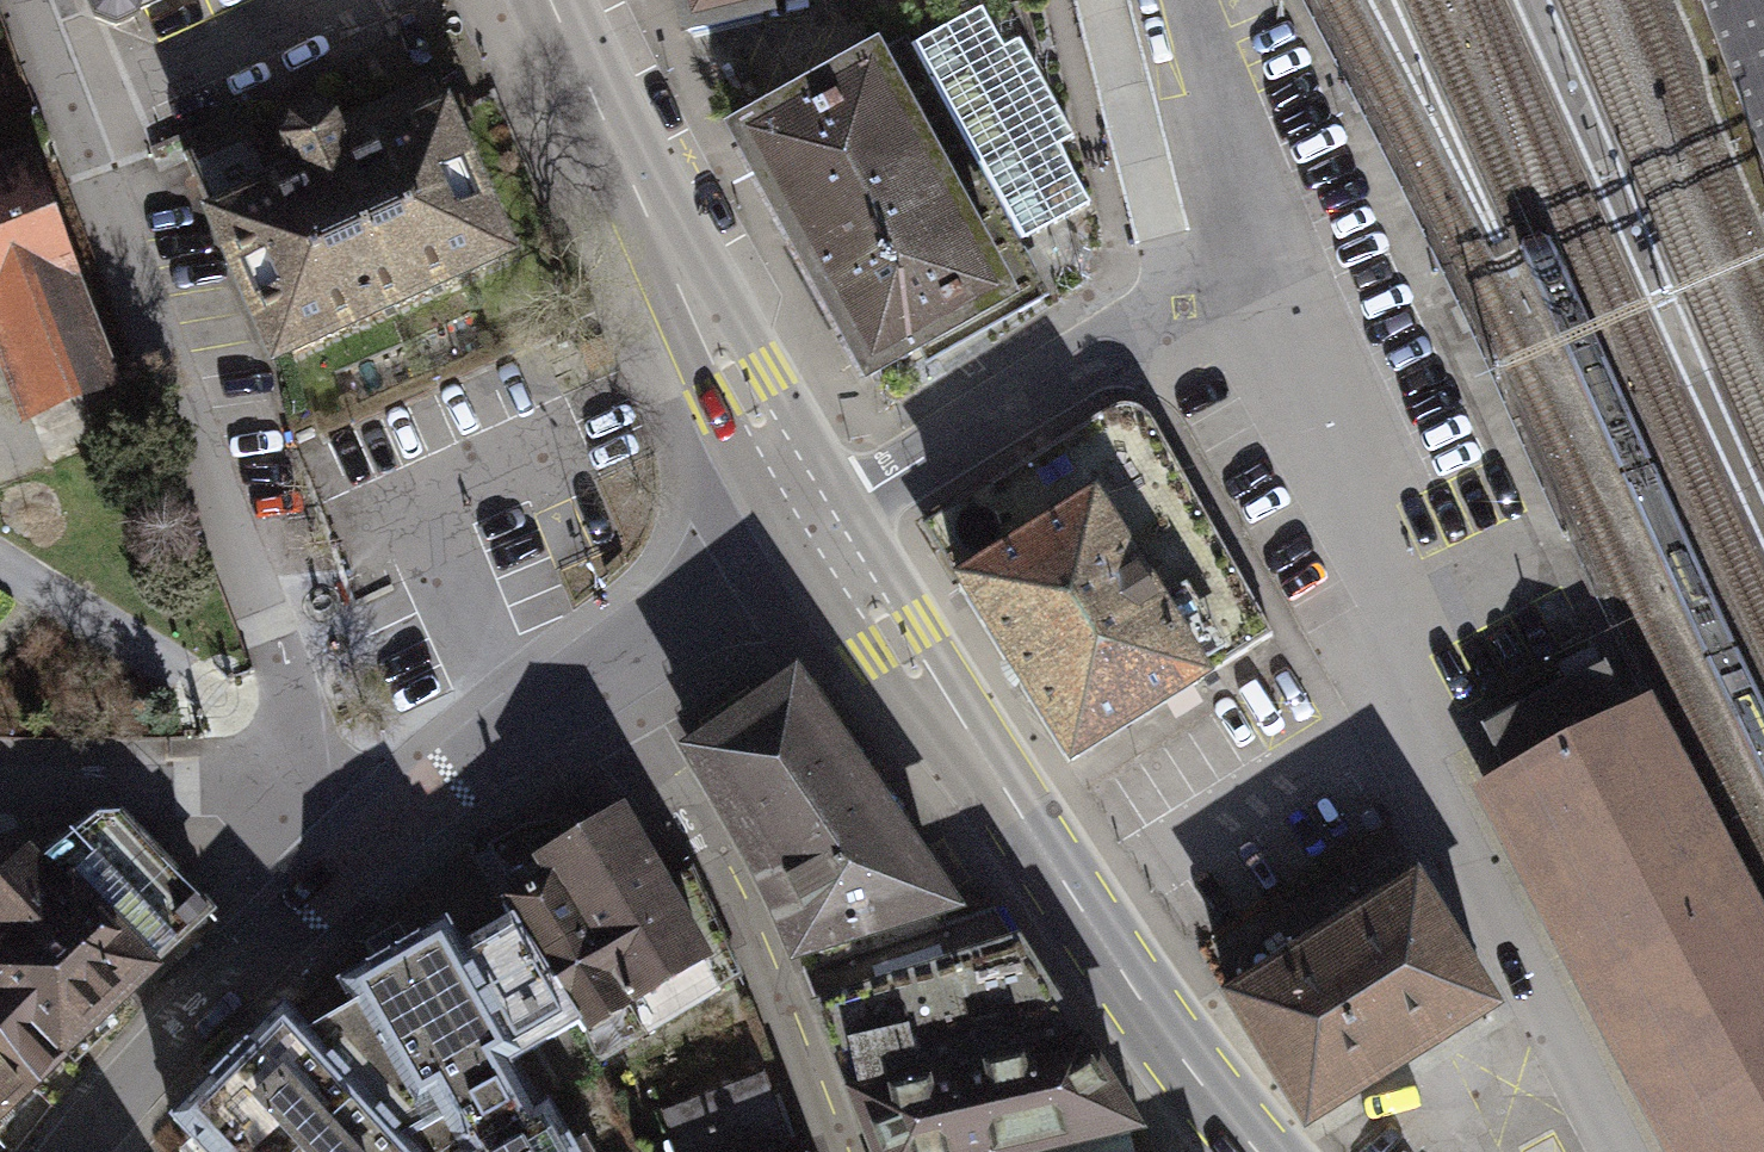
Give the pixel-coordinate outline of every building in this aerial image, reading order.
[(175,0),(103,0),(115,27),(136,17),(175,0)] [(689,32),(761,15),(758,0),(682,0),(689,32)] [(1763,172),(1763,0),(1699,0),(1763,172)] [(738,79),(857,345),(1040,264),(937,32),(915,42),(900,7),(738,79)] [(251,123),(182,154),(218,234),(265,339),(274,358),(283,354),(505,255),(443,117),(347,160),(331,124),(284,145),(300,181),(281,189),(251,123)] [(0,156),(0,295),(16,289),(52,394),(112,373),(75,268),(90,264),(47,140),(0,156)] [(968,522),(931,544),(1067,764),(1272,636),(1152,422),(1144,412),(1133,406),(1121,405),(1109,410),(957,504),(968,522)] [(1471,789),(1665,1151),(1763,1151),(1763,919),(1647,696),(1621,710),(1602,676),(1494,733),(1512,767),(1471,789)] [(801,677),(676,759),(744,872),(793,978),(804,974),(970,923),(801,677)] [(232,908),(140,813),(104,849),(81,825),(0,903),(0,1131),(232,908)] [(666,883),(625,816),(574,847),(561,823),(527,827),(489,847),(517,902),(503,909),(515,928),(584,1034),(590,1044),(592,1043),(604,1062),(745,980),(693,870),(666,883)] [(1416,887),(1229,1002),(1305,1125),(1492,1010),(1416,887)] [(804,974),(870,1151),(1130,1151),(1153,1147),(998,913),(970,923),(804,974)] [(338,991),(355,1018),(439,1151),(575,1151),(550,1110),(538,1118),(513,1074),(584,1034),(515,928),(461,955),(447,930),(338,991)] [(164,1127),(187,1151),(439,1151),(355,1018),(310,1045),(283,1017),(164,1127)] [(765,1077),(663,1116),(677,1151),(793,1151),(794,1151),(765,1077)]
